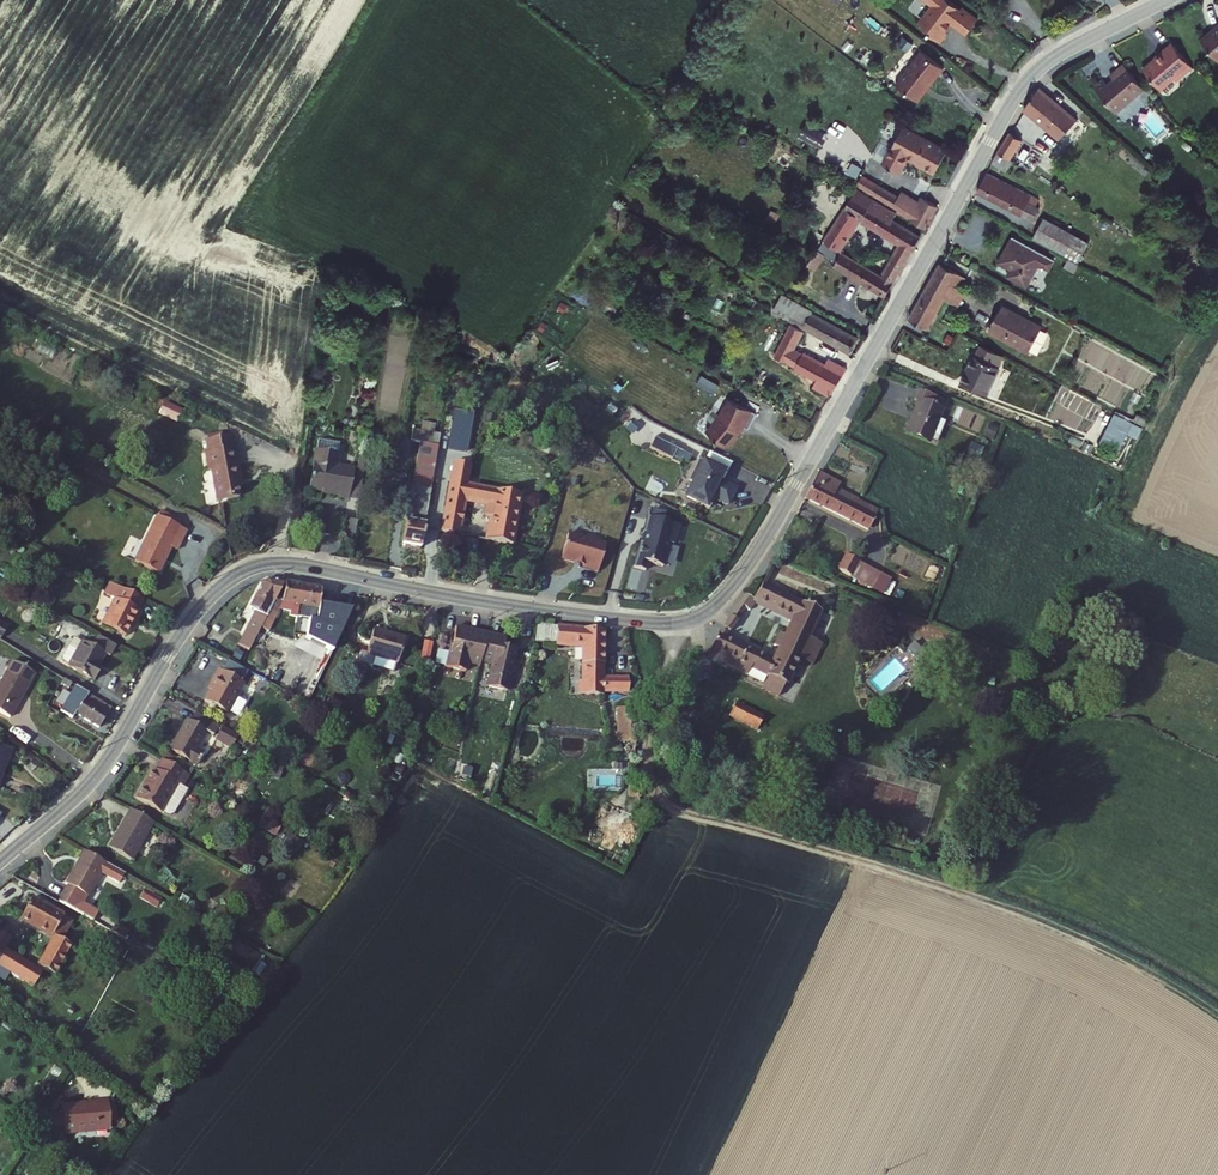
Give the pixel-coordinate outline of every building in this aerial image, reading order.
[(931,0),(909,0),(908,1),(922,10),(923,14),(913,28),(913,32),(921,37),(919,40),(931,48),(937,40),(937,36),(942,29),(957,41),(969,26),(952,13),(951,14),(931,0)] [(1197,36),(1214,57),(1217,54),(1217,18),(1213,22),(1214,23),(1197,36)] [(1175,79),(1192,66),(1171,40),(1153,55),(1152,58),(1142,67),(1158,87),(1173,76),(1175,79)] [(893,96),(913,110),(938,77),(919,62),(893,96)] [(1142,86),(1124,63),(1110,74),(1114,79),(1107,84),(1104,79),(1095,87),(1116,113),(1126,103),(1125,102),(1130,97),(1133,97),(1137,93),(1139,88),(1142,86)] [(1036,91),(1026,109),(1060,138),(1076,120),(1036,91)] [(1013,133),(1001,155),(1013,163),(1026,141),(1013,133)] [(939,159),(896,134),(875,170),(890,179),(900,163),(927,180),(939,159)] [(1001,155),(994,167),(1010,176),(1015,165),(1013,163),(1001,155)] [(990,175),(980,194),(1024,217),(1025,213),(1031,217),(1036,208),(1031,204),(1034,199),(990,175)] [(862,198),(889,214),(894,205),(867,189),(862,198)] [(892,246),(885,259),(897,266),(912,239),(884,223),(887,217),(846,192),(815,246),(831,256),(851,222),(892,246)] [(911,210),(896,202),(894,205),(889,214),(887,217),(903,225),(911,210)] [(927,214),(913,206),(911,210),(903,225),(916,232),(927,214)] [(1036,218),(1028,234),(1068,256),(1076,240),(1036,218)] [(1049,272),(1055,261),(1012,238),(1007,249),(1009,250),(1006,256),(1004,254),(998,265),(1012,272),(1007,280),(1026,290),(1039,266),(1049,272)] [(835,258),(831,256),(815,246),(806,261),(818,268),(820,269),(823,264),(830,268),(835,258)] [(872,280),(835,258),(830,268),(828,271),(846,282),(855,287),(877,300),(897,266),(885,259),(872,280)] [(818,268),(806,261),(799,273),(808,280),(818,268)] [(943,266),(929,292),(947,302),(954,289),(963,293),(970,279),(943,266)] [(929,292),(921,307),(940,317),(947,302),(929,292)] [(847,343),(773,304),(766,316),(840,357),(847,343)] [(921,307),(912,324),(931,334),(940,317),(921,307)] [(1004,309),(992,332),(1032,353),(1045,331),(1004,309)] [(798,338),(784,330),(766,362),(809,385),(806,392),(822,401),(838,373),(826,366),(821,376),(787,357),(798,338)] [(963,358),(950,385),(976,397),(990,370),(986,368),(991,357),(972,346),(966,360),(963,358)] [(921,405),(907,439),(931,448),(933,444),(940,448),(950,426),(942,422),(945,413),(941,412),(945,402),(919,392),(915,403),(921,405)] [(752,422),(725,408),(720,417),(718,416),(712,427),(700,441),(712,451),(713,450),(720,456),(724,455),(732,446),(730,445),(734,441),(735,442),(736,441),(739,435),(743,438),(752,422)] [(234,488),(224,447),(218,448),(216,437),(192,440),(196,470),(201,469),(207,501),(228,497),(227,488),(234,488)] [(666,469),(672,458),(649,446),(644,457),(666,469)] [(411,448),(394,550),(413,553),(430,451),(411,448)] [(331,458),(305,455),(299,494),(330,499),(330,503),(339,504),(344,472),(330,470),(331,458)] [(717,481),(693,469),(683,490),(687,492),(679,506),(703,519),(708,508),(722,515),(730,499),(713,490),(717,481)] [(823,475),(808,501),(872,532),(881,511),(842,492),(834,489),(835,480),(823,475)] [(845,486),(835,480),(834,489),(842,492),(845,486)] [(457,504),(459,489),(443,486),(438,513),(455,516),(457,504)] [(475,507),(477,492),(459,489),(457,504),(475,507)] [(513,498),(477,492),(475,507),(481,508),(479,520),(483,520),(479,544),(505,548),(513,498)] [(181,528),(149,511),(124,562),(151,576),(165,550),(170,552),(181,528)] [(455,516),(438,513),(434,536),(451,539),(455,516)] [(325,519),(322,540),(334,543),(337,522),(325,519)] [(671,534),(639,525),(635,541),(636,541),(633,552),(632,551),(625,576),(637,579),(639,571),(655,575),(661,552),(665,553),(671,534)] [(572,550),(558,546),(551,572),(565,576),(567,575),(573,577),(573,580),(574,581),(588,585),(596,557),(578,550),(572,550)] [(884,578),(846,557),(837,575),(853,584),(855,581),(877,592),(884,578)] [(725,631),(710,658),(750,677),(753,672),(768,679),(783,686),(786,688),(799,659),(812,664),(822,643),(810,637),(821,612),(764,587),(757,600),(748,597),(732,623),(742,630),(760,607),(792,621),(774,663),(732,644),(736,637),(725,631)] [(137,602),(109,588),(104,597),(109,600),(96,628),(117,639),(126,621),(130,623),(135,612),(133,611),(137,602)] [(264,589),(257,603),(279,613),(290,592),(264,589)] [(290,592),(279,613),(267,633),(273,636),(283,618),(305,621),(310,593),(290,592)] [(336,596),(310,593),(305,621),(304,627),(311,628),(310,637),(318,638),(323,611),(333,613),(336,596)] [(250,619),(255,622),(240,656),(251,662),(267,633),(279,613),(257,603),(250,619)] [(449,654),(444,674),(466,679),(468,669),(480,673),(481,668),(488,640),(457,633),(452,655),(449,654)] [(608,695),(630,697),(631,684),(606,683),(607,636),(556,634),(555,648),(586,651),(586,687),(584,687),(583,698),(607,699),(608,695)] [(381,636),(375,663),(405,670),(411,642),(381,636)] [(507,644),(488,640),(481,668),(493,670),(488,692),(511,698),(522,655),(507,651),(507,644)] [(65,641),(60,650),(69,655),(74,647),(65,641)] [(95,657),(75,645),(74,647),(69,655),(60,650),(53,662),(55,665),(61,669),(60,670),(80,682),(82,680),(86,683),(91,673),(88,671),(95,657)] [(0,662),(0,663),(0,716),(23,675),(0,662)] [(246,680),(225,670),(220,680),(240,691),(246,680)] [(204,712),(227,724),(243,692),(240,691),(220,680),(216,678),(211,689),(214,691),(204,712)] [(783,686),(768,679),(762,691),(777,698),(783,686)] [(78,698),(68,692),(61,702),(69,708),(65,714),(93,733),(102,719),(75,702),(78,698)] [(102,719),(104,716),(78,698),(75,702),(102,719)] [(61,702),(53,714),(62,719),(65,714),(69,708),(61,702)] [(764,734),(769,721),(744,710),(737,723),(764,734)] [(622,750),(640,751),(639,718),(624,717),(622,750)] [(169,759),(196,774),(205,761),(198,756),(206,741),(214,745),(220,734),(196,721),(190,732),(185,730),(169,759)] [(239,744),(223,736),(216,748),(232,757),(239,744)] [(153,779),(144,794),(179,813),(182,808),(185,810),(190,801),(183,797),(190,785),(164,770),(157,782),(153,779)] [(144,794),(135,811),(171,829),(179,813),(144,794)] [(260,816),(257,830),(278,835),(281,821),(260,816)] [(108,857),(133,870),(152,830),(128,817),(108,857)] [(282,844),(298,852),(304,841),(287,833),(282,844)] [(56,911),(93,931),(96,923),(79,912),(84,903),(86,905),(98,884),(116,893),(122,882),(80,860),(61,892),(65,895),(56,911)] [(144,890),(140,899),(158,907),(162,898),(144,890)] [(39,978),(53,987),(72,958),(61,952),(73,933),(34,911),(22,930),(57,950),(39,978)] [(115,932),(110,940),(123,947),(128,939),(115,932)] [(37,1000),(45,987),(7,963),(15,950),(3,942),(0,947),(0,977),(37,1000)] [(65,1109),(70,1134),(114,1125),(109,1099),(65,1109)]
